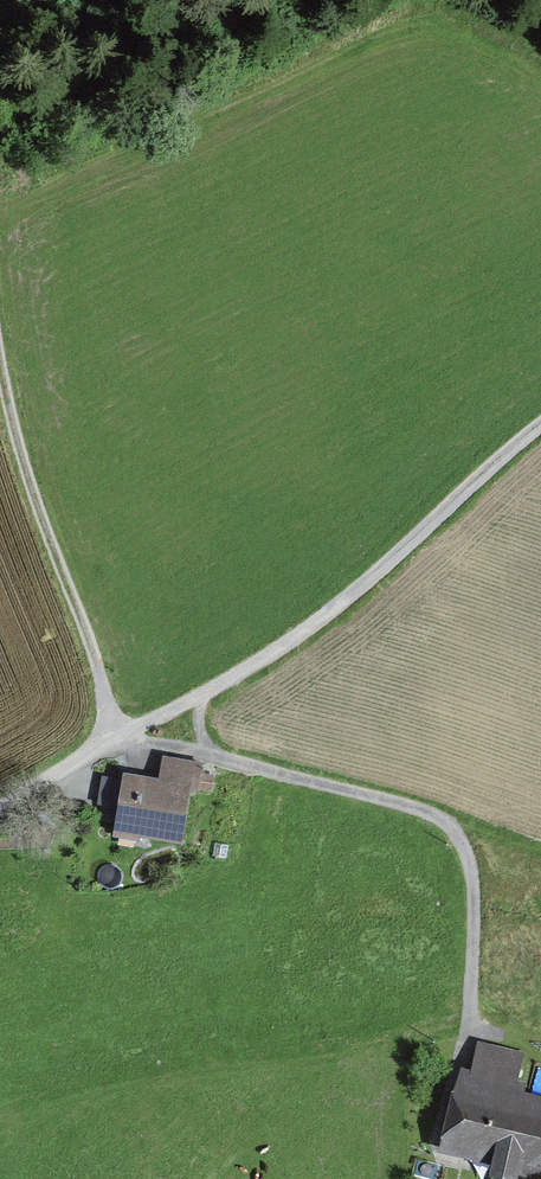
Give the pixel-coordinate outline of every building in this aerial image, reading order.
[(125,778),(117,829),(119,830),(120,827),(140,830),(139,833),(180,840),(189,789),(198,791),(202,764),(169,758),(165,778),(168,779),(167,785),(125,778)] [(470,1073),(454,1139),(498,1150),(493,1171),(528,1178),(540,1178),(540,1113),(510,1105),(522,1055),(485,1046),(478,1075),(470,1073)]
